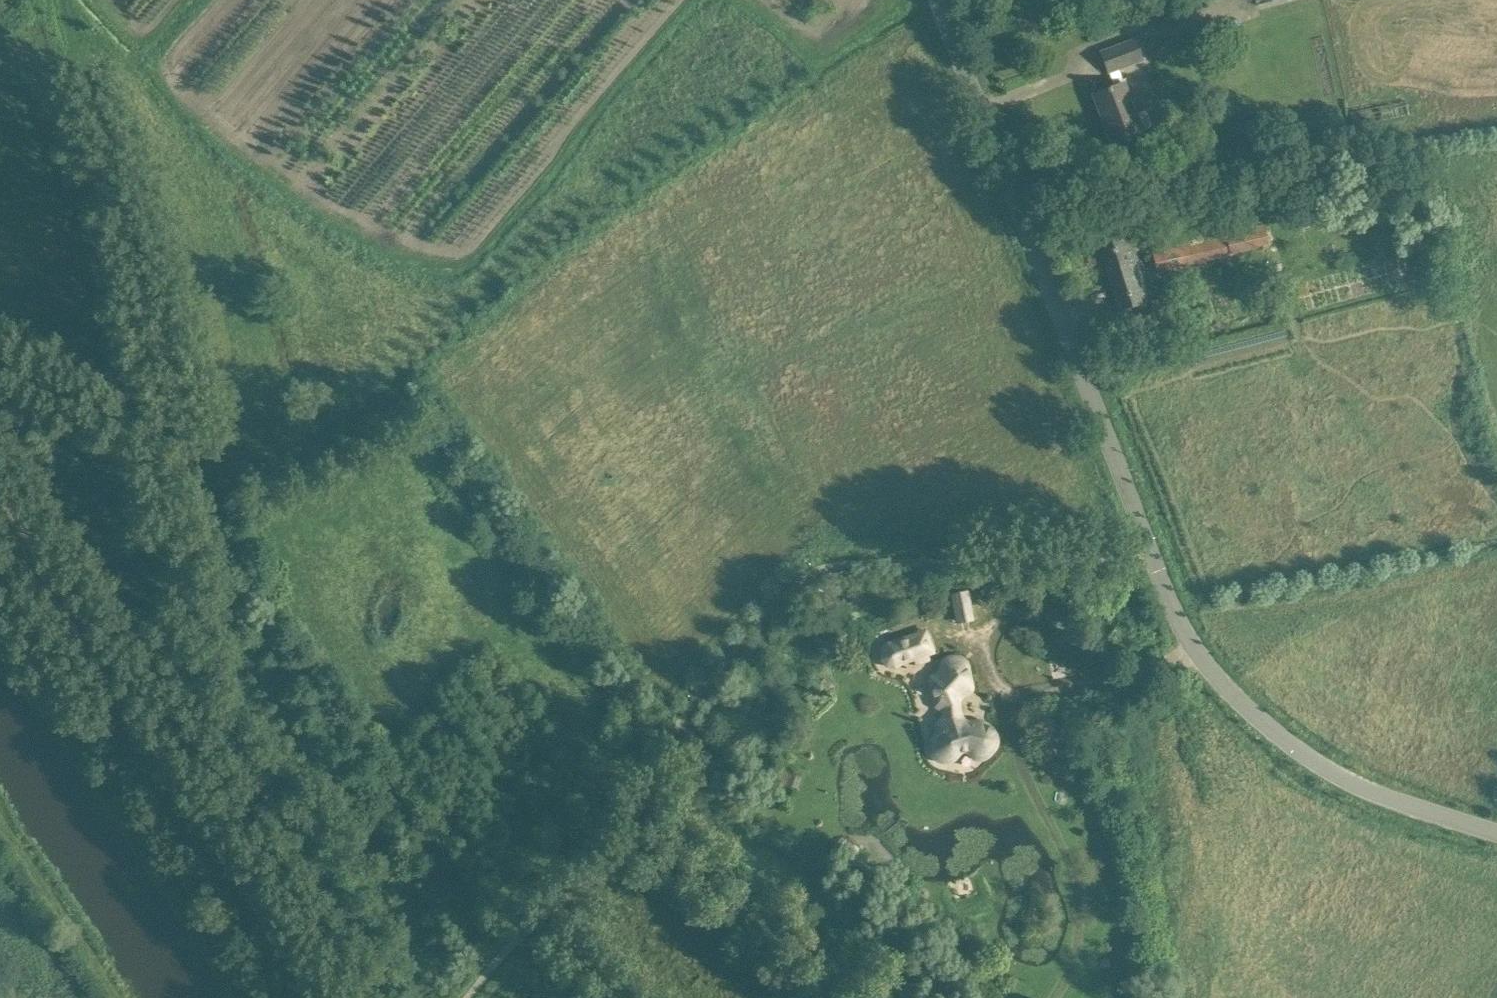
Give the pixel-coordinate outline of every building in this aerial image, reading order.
[(1101,53),(1108,72),(1142,59),(1134,40),(1101,53)] [(1112,143),(1131,136),(1142,132),(1123,83),(1093,95),(1112,143)] [(1120,312),(1139,306),(1146,304),(1128,244),(1132,243),(1123,214),(1092,223),(1120,312)] [(1243,244),(1267,238),(1264,224),(1239,230),(1243,244)] [(1233,254),(1228,232),(1195,239),(1200,262),(1233,254)] [(1184,265),(1179,243),(1152,249),(1157,271),(1184,265)] [(972,616),(967,589),(951,592),(956,620),(972,616)] [(900,647),(923,645),(921,623),(898,625),(900,647)] [(968,688),(963,663),(952,660),(945,664),(941,675),(932,679),(937,704),(945,707),(946,719),(939,726),(939,736),(933,743),(933,751),(941,758),(951,758),(960,748),(967,748),(976,756),(983,756),(993,745),(993,736),(981,725),(965,726),(957,718),(955,702),(958,694),(968,688)]
